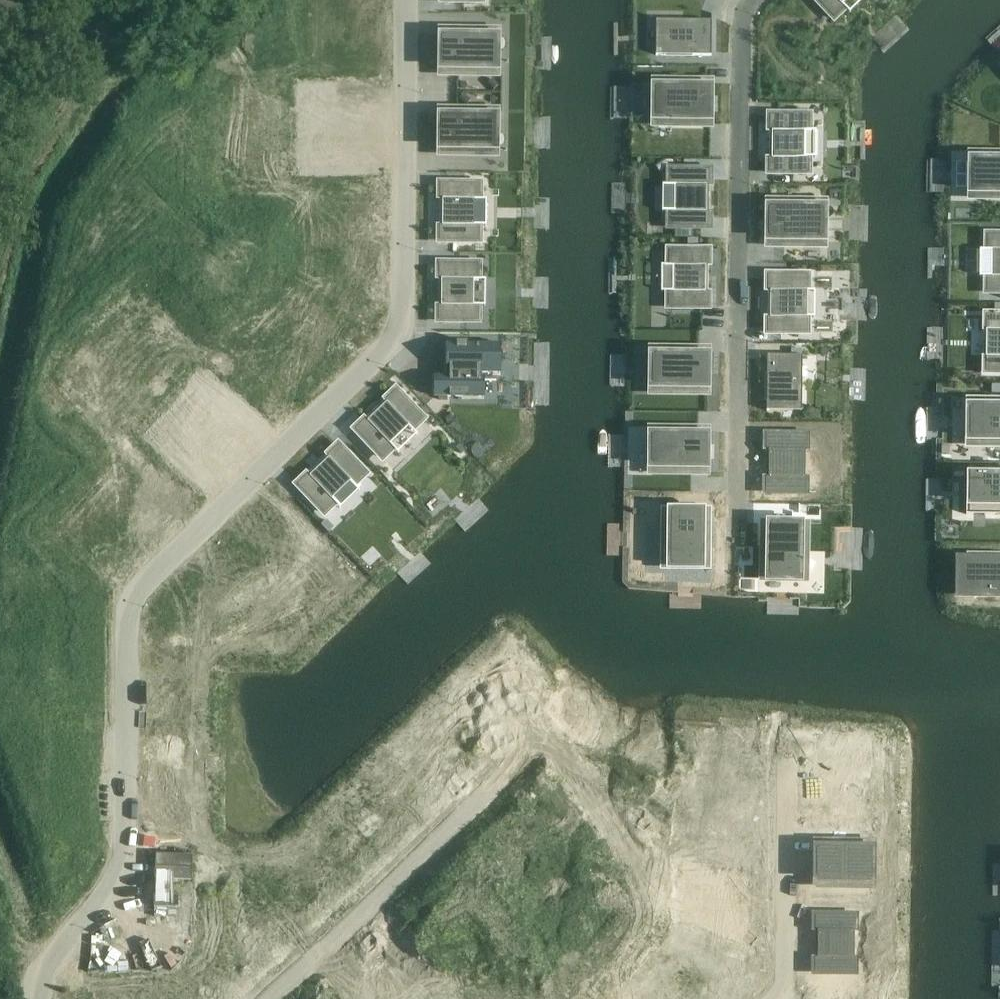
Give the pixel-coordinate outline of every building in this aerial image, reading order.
[(834,17),(845,7),(843,5),(848,0),(817,0),(834,17)] [(662,26),(661,55),(710,55),(711,26),(662,26)] [(441,72),(496,73),(496,32),(441,32),(441,72)] [(655,83),(655,123),(710,123),(710,83),(655,83)] [(245,109),(245,131),(294,131),(294,110),(245,109)] [(440,152),(495,152),(495,112),(440,111),(440,152)] [(769,156),(769,172),(808,172),(808,157),(806,157),(806,131),(809,131),(809,115),(770,115),(770,130),(774,130),(774,156),(769,156)] [(972,196),(999,196),(999,155),(973,155),(972,196)] [(670,226),(708,226),(708,211),(706,211),(706,186),(709,186),(709,171),(670,171),(670,185),(675,185),(674,211),(670,211),(670,226)] [(444,200),(444,224),(439,224),(439,240),(477,240),(478,224),(475,224),(475,200),(478,200),(478,184),(440,184),(440,200),(444,200)] [(769,203),(769,243),(822,243),(822,204),(769,203)] [(987,235),(987,249),(992,249),(991,277),(987,277),(987,291),(999,291),(999,235),(987,235)] [(669,290),(669,306),(708,306),(708,291),(706,291),(706,266),(708,266),(708,250),(669,250),(669,265),(673,265),(673,290),(669,290)] [(443,280),(443,304),(439,304),(439,320),(477,320),(477,305),(475,305),(475,280),(477,280),(477,264),(439,264),(439,280),(443,280)] [(768,316),(768,331),(807,332),(807,316),(803,316),(803,292),(807,292),(808,276),(768,275),(768,291),(770,291),(770,316),(768,316)] [(987,316),(986,330),(991,330),(991,357),(986,357),(986,372),(999,372),(999,316),(987,316)] [(434,395),(434,396),(485,397),(485,395),(482,395),(482,377),(485,377),(485,376),(482,376),(482,372),(501,372),(501,371),(498,371),(498,346),(501,346),(501,344),(447,344),(447,345),(450,345),(450,371),(446,371),(446,372),(450,372),(450,376),(434,375),(434,377),(438,377),(437,395),(434,395)] [(708,391),(708,351),(654,350),(653,390),(708,391)] [(798,357),(802,358),(802,355),(767,355),(767,410),(769,410),(769,406),(798,407),(798,357)] [(98,369),(82,384),(117,419),(132,404),(98,369)] [(367,418),(355,429),(382,457),(394,446),(391,443),(409,426),(412,429),(423,418),(396,390),(384,401),(386,402),(369,419),(367,418)] [(972,404),(972,443),(999,443),(999,405),(972,404)] [(707,471),(707,431),(653,430),(652,471),(707,471)] [(766,477),(766,491),(805,492),(805,477),(801,477),(801,450),(806,450),(806,436),(767,435),(766,450),(769,450),(769,477),(766,477)] [(309,473),(297,485),(324,513),(336,502),(333,498),(351,481),(354,485),(365,474),(338,446),(326,457),(328,458),(311,475),(309,473)] [(999,532),(999,494),(967,494),(967,529),(961,529),(961,531),(999,532)] [(666,507),(665,561),(705,562),(706,508),(666,507)] [(766,511),(765,566),(805,567),(806,512),(766,511)] [(300,534),(271,561),(309,600),(337,573),(300,534)] [(960,557),(960,573),(972,573),(972,593),(999,594),(999,555),(956,555),(956,557),(960,557)] [(817,845),(816,883),(869,883),(869,845),(817,845)] [(815,958),(815,971),(854,971),(854,956),(851,956),(851,934),(854,934),(854,918),(815,918),(815,933),(819,933),(819,958),(815,958)]
